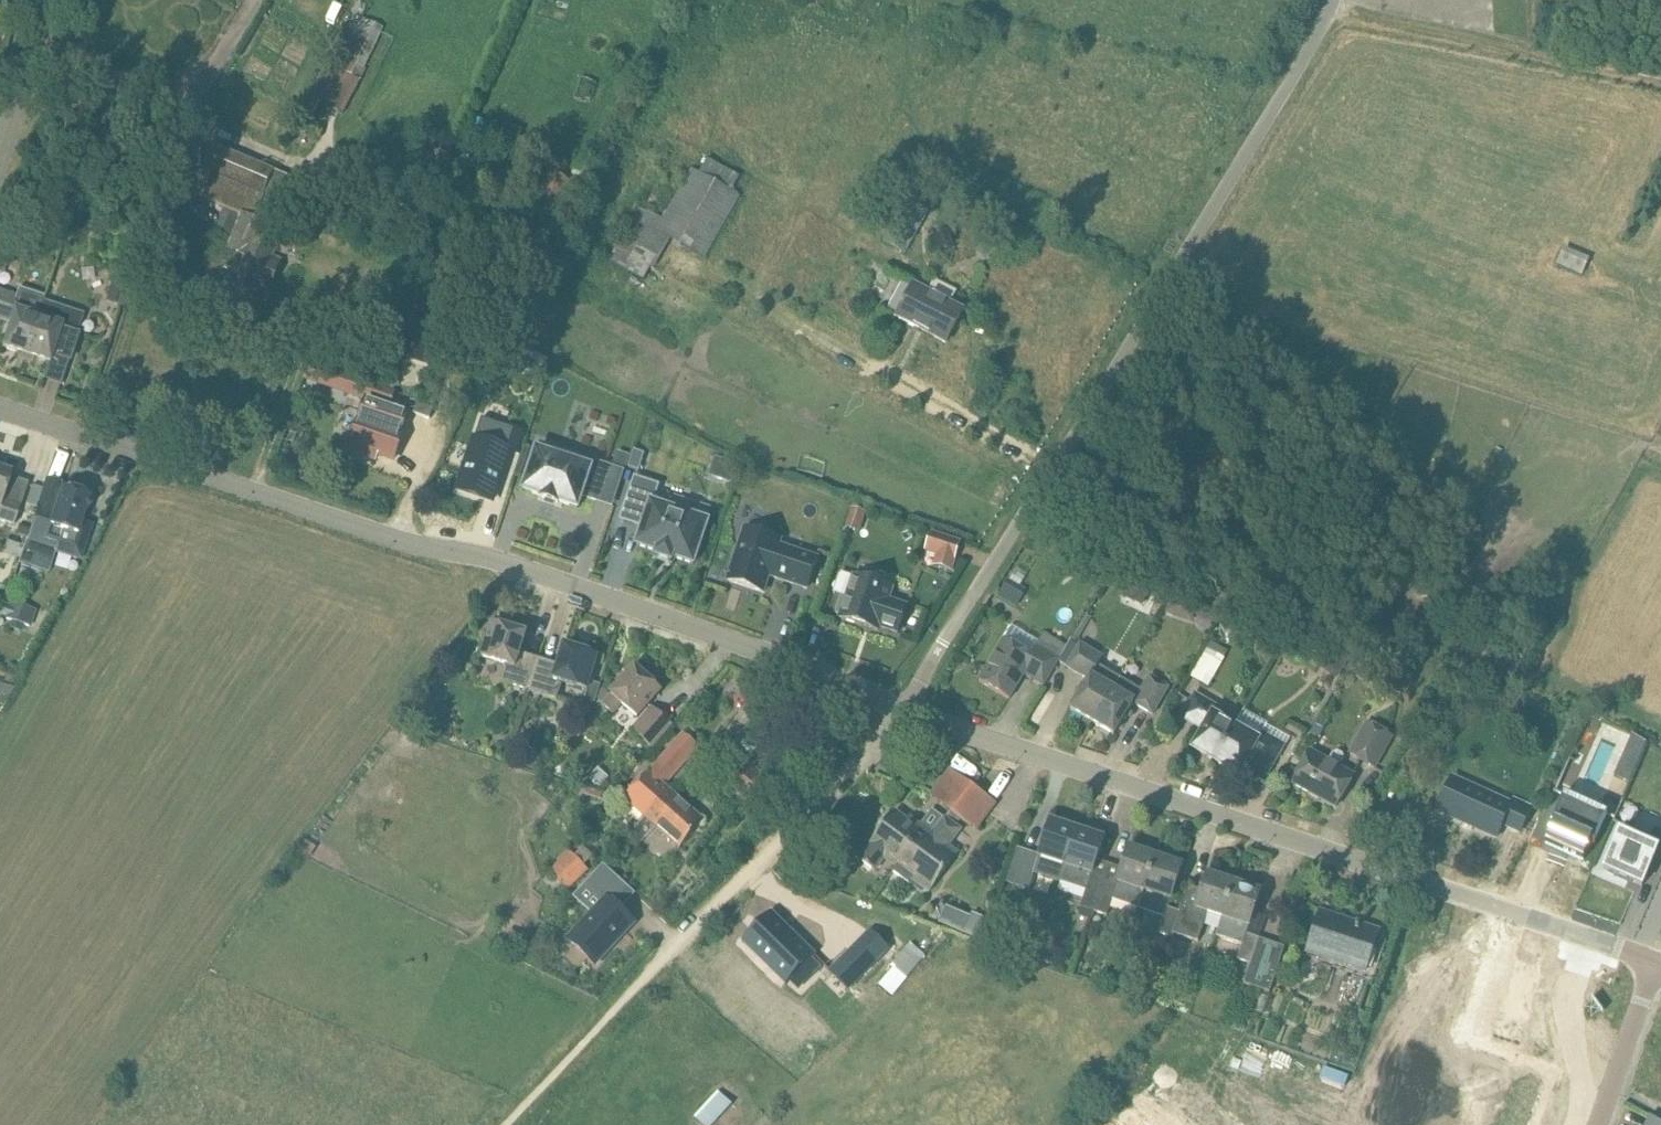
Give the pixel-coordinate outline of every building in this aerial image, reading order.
[(335,66),(318,101),(345,114),(387,27),(363,17),(339,68),(335,66)] [(3,42),(9,29),(4,21),(0,24),(0,45),(3,42)] [(505,123),(502,130),(520,137),(522,130),(505,123)] [(273,204),(276,205),(287,177),(215,148),(196,194),(208,199),(243,213),(256,218),(259,211),(269,214),(273,204)] [(707,259),(709,256),(742,196),(692,168),(684,183),(674,178),(665,194),(676,200),(665,218),(641,205),(610,261),(646,280),(653,268),(655,269),(671,239),(707,259)] [(256,218),(243,213),(228,248),(241,253),(227,286),(252,297),(259,281),(271,286),(280,264),(268,259),(276,240),(283,243),(291,222),(272,214),(276,205),(273,204),(269,214),(259,211),(256,218)] [(886,243),(908,253),(924,220),(903,208),(886,243)] [(986,239),(974,251),(985,262),(997,251),(986,239)] [(1565,248),(1557,265),(1582,276),(1590,259),(1565,248)] [(5,274),(10,259),(0,256),(0,272),(5,274)] [(132,289),(113,283),(107,302),(126,308),(132,289)] [(908,299),(898,318),(946,343),(963,310),(915,286),(908,299)] [(44,296),(19,288),(17,297),(0,291),(0,305),(15,310),(2,348),(26,355),(44,296)] [(44,301),(45,296),(44,296),(26,355),(50,363),(52,356),(68,361),(83,314),(44,301)] [(403,362),(429,366),(435,327),(409,323),(403,362)] [(547,364),(533,356),(527,368),(541,375),(547,364)] [(306,379),(324,385),(329,368),(312,362),(306,379)] [(392,389),(352,375),(346,392),(367,399),(350,450),(367,456),(369,451),(394,460),(404,432),(402,431),(403,429),(385,423),(384,423),(389,410),(390,410),(396,390),(394,389),(392,389)] [(392,389),(394,389),(401,385),(394,375),(386,381),(392,389)] [(434,409),(418,403),(414,413),(431,419),(434,409)] [(513,429),(479,418),(455,489),(489,500),(513,429)] [(537,450),(524,490),(544,496),(543,498),(559,503),(559,502),(579,508),(583,496),(597,500),(608,467),(562,451),(560,458),(537,450)] [(635,451),(629,467),(639,471),(645,454),(635,451)] [(626,471),(630,458),(617,453),(612,466),(626,471)] [(14,525),(20,508),(3,502),(5,495),(12,474),(0,470),(0,520),(14,525)] [(659,486),(635,478),(621,520),(644,527),(638,545),(659,552),(657,556),(672,561),(673,557),(694,564),(708,523),(690,516),(692,512),(671,505),(670,509),(653,504),(659,486)] [(54,552),(80,560),(93,523),(82,520),(85,510),(90,508),(88,502),(89,498),(85,496),(82,491),(77,494),(62,489),(54,512),(41,508),(38,507),(37,509),(20,563),(48,572),(54,552)] [(33,489),(28,506),(37,509),(38,507),(43,492),(33,489)] [(845,528),(860,533),(866,514),(851,509),(845,528)] [(781,540),(746,529),(728,581),(764,592),(769,576),(808,588),(818,559),(779,546),(781,540)] [(939,554),(935,566),(952,571),(961,543),(932,534),(927,550),(939,554)] [(841,615),(840,618),(879,631),(880,627),(898,633),(907,607),(889,601),(893,589),(855,576),(847,598),(842,596),(836,614),(841,615)] [(1027,587),(1008,576),(997,593),(1017,605),(1027,587)] [(1172,595),(1166,614),(1192,623),(1198,603),(1172,595)] [(37,611),(12,602),(6,619),(31,628),(37,611)] [(527,633),(493,623),(482,658),(506,665),(501,682),(528,690),(531,679),(538,658),(521,653),(527,633)] [(1039,642),(1012,626),(980,681),(1010,699),(1025,674),(1044,686),(1064,646),(1044,634),(1039,642)] [(1093,723),(1121,677),(1098,664),(1103,657),(1080,644),(1067,667),(1089,679),(1071,710),(1093,723)] [(1349,655),(1329,644),(1317,667),(1336,678),(1349,655)] [(542,659),(535,681),(532,692),(558,700),(563,683),(588,690),(598,656),(565,645),(559,665),(542,659)] [(1190,677),(1208,687),(1225,659),(1207,648),(1190,677)] [(662,691),(636,667),(612,695),(613,696),(604,706),(613,714),(622,704),(639,719),(662,691)] [(1121,677),(1093,723),(1114,735),(1133,702),(1153,713),(1169,685),(1150,674),(1141,688),(1121,677)] [(587,700),(596,703),(601,685),(592,682),(587,700)] [(603,687),(599,691),(597,699),(604,706),(613,696),(612,695),(603,687)] [(1215,761),(1235,727),(1221,719),(1226,711),(1196,694),(1182,717),(1204,730),(1193,749),(1215,761)] [(673,725),(653,707),(632,731),(652,749),(673,725)] [(1320,718),(1311,735),(1319,740),(1329,723),(1320,718)] [(1351,755),(1376,769),(1393,738),(1368,724),(1351,755)] [(1240,775),(1245,766),(1253,770),(1250,775),(1264,783),(1290,738),(1267,725),(1266,725),(1257,740),(1235,727),(1215,761),(1240,775)] [(625,799),(646,818),(670,791),(665,786),(699,747),(684,734),(669,750),(625,799)] [(1641,753),(1646,742),(1633,735),(1628,747),(1641,753)] [(527,760),(531,750),(527,742),(519,738),(512,754),(527,760)] [(1434,746),(1428,759),(1439,764),(1445,752),(1434,746)] [(1318,797),(1336,807),(1353,776),(1311,752),(1294,783),(1311,793),(1312,790),(1320,795),(1318,797)] [(548,763),(543,770),(549,774),(554,767),(548,763)] [(773,785),(751,766),(731,789),(752,808),(773,785)] [(951,811),(971,784),(951,770),(941,784),(951,791),(942,804),(951,811)] [(971,784),(951,811),(954,813),(957,816),(976,830),(986,817),(987,815),(987,816),(996,804),(996,803),(974,787),(971,784)] [(1511,805),(1464,784),(1449,816),(1497,838),(1506,819),(1510,821),(1508,826),(1521,832),(1532,808),(1513,799),(1511,805)] [(705,822),(670,791),(646,818),(681,849),(705,822)] [(1567,799),(1564,795),(1552,824),(1553,824),(1554,824),(1546,844),(1584,861),(1593,841),(1594,841),(1594,842),(1595,843),(1608,814),(1603,815),(1603,816),(1566,800),(1567,799)] [(872,844),(860,860),(876,871),(888,856),(899,864),(914,844),(921,849),(933,835),(920,825),(918,828),(895,811),(871,843),(872,844)] [(899,864),(893,871),(910,884),(913,881),(930,892),(959,854),(949,846),(962,829),(953,822),(946,817),(945,819),(933,835),(921,849),(914,844),(899,864)] [(1061,881),(1062,881),(1079,831),(1051,822),(1037,864),(1025,860),(1016,885),(1029,890),(1035,873),(1061,882),(1061,881)] [(1604,869),(1618,875),(1617,876),(1629,881),(1629,880),(1643,886),(1660,845),(1660,831),(1655,828),(1651,836),(1624,825),(1604,869)] [(1081,907),(1095,912),(1111,866),(1097,861),(1104,840),(1079,831),(1062,881),(1087,889),(1081,907)] [(1113,899),(1140,907),(1157,858),(1129,848),(1122,869),(1111,866),(1095,912),(1107,916),(1113,899)] [(548,870),(569,890),(588,870),(569,850),(548,870)] [(1174,932),(1175,933),(1182,913),(1181,913),(1169,909),(1172,900),(1183,866),(1157,858),(1140,907),(1165,916),(1161,927),(1159,934),(1172,939),(1174,932)] [(604,865),(584,887),(585,888),(586,887),(599,899),(618,879),(619,880),(620,879),(604,865)] [(1208,913),(1223,918),(1235,884),(1208,875),(1202,891),(1190,887),(1181,913),(1182,913),(1175,933),(1199,940),(1208,913)] [(1237,961),(1250,966),(1259,940),(1247,935),(1261,892),(1235,884),(1223,918),(1217,937),(1243,945),(1237,961)] [(593,915),(571,939),(597,963),(635,923),(622,911),(609,899),(593,915)] [(772,913),(743,942),(787,986),(788,984),(786,983),(788,981),(812,957),(813,956),(815,957),(816,956),(772,913)] [(977,914),(967,923),(974,931),(984,922),(977,914)] [(1371,974),(1385,934),(1361,926),(1362,925),(1358,924),(1356,929),(1320,917),(1308,952),(1371,974)] [(1450,935),(1446,947),(1462,953),(1467,941),(1450,935)] [(859,940),(842,959),(829,974),(849,992),(863,977),(879,959),(859,940)] [(1050,960),(1055,945),(1042,940),(1036,955),(1050,960)] [(1285,948),(1259,940),(1250,966),(1244,983),(1270,991),(1285,948)] [(1180,967),(1186,948),(1173,944),(1167,962),(1180,967)] [(1355,1025),(1362,1027),(1367,1012),(1360,1010),(1355,1025)] [(1196,1060),(1165,1098),(1184,1114),(1196,1099),(1208,1109),(1233,1077),(1220,1066),(1214,1075),(1196,1060)] [(1310,1077),(1341,1103),(1352,1089),(1321,1064),(1310,1077)] [(1504,1064),(1490,1105),(1516,1114),(1530,1073),(1504,1064)] [(726,1098),(719,1092),(695,1117),(703,1124),(714,1124),(718,1121),(733,1105),(726,1098)] [(1396,1100),(1390,1107),(1401,1115),(1406,1109),(1396,1100)] [(1402,1117),(1396,1124),(1412,1124),(1402,1117)]
